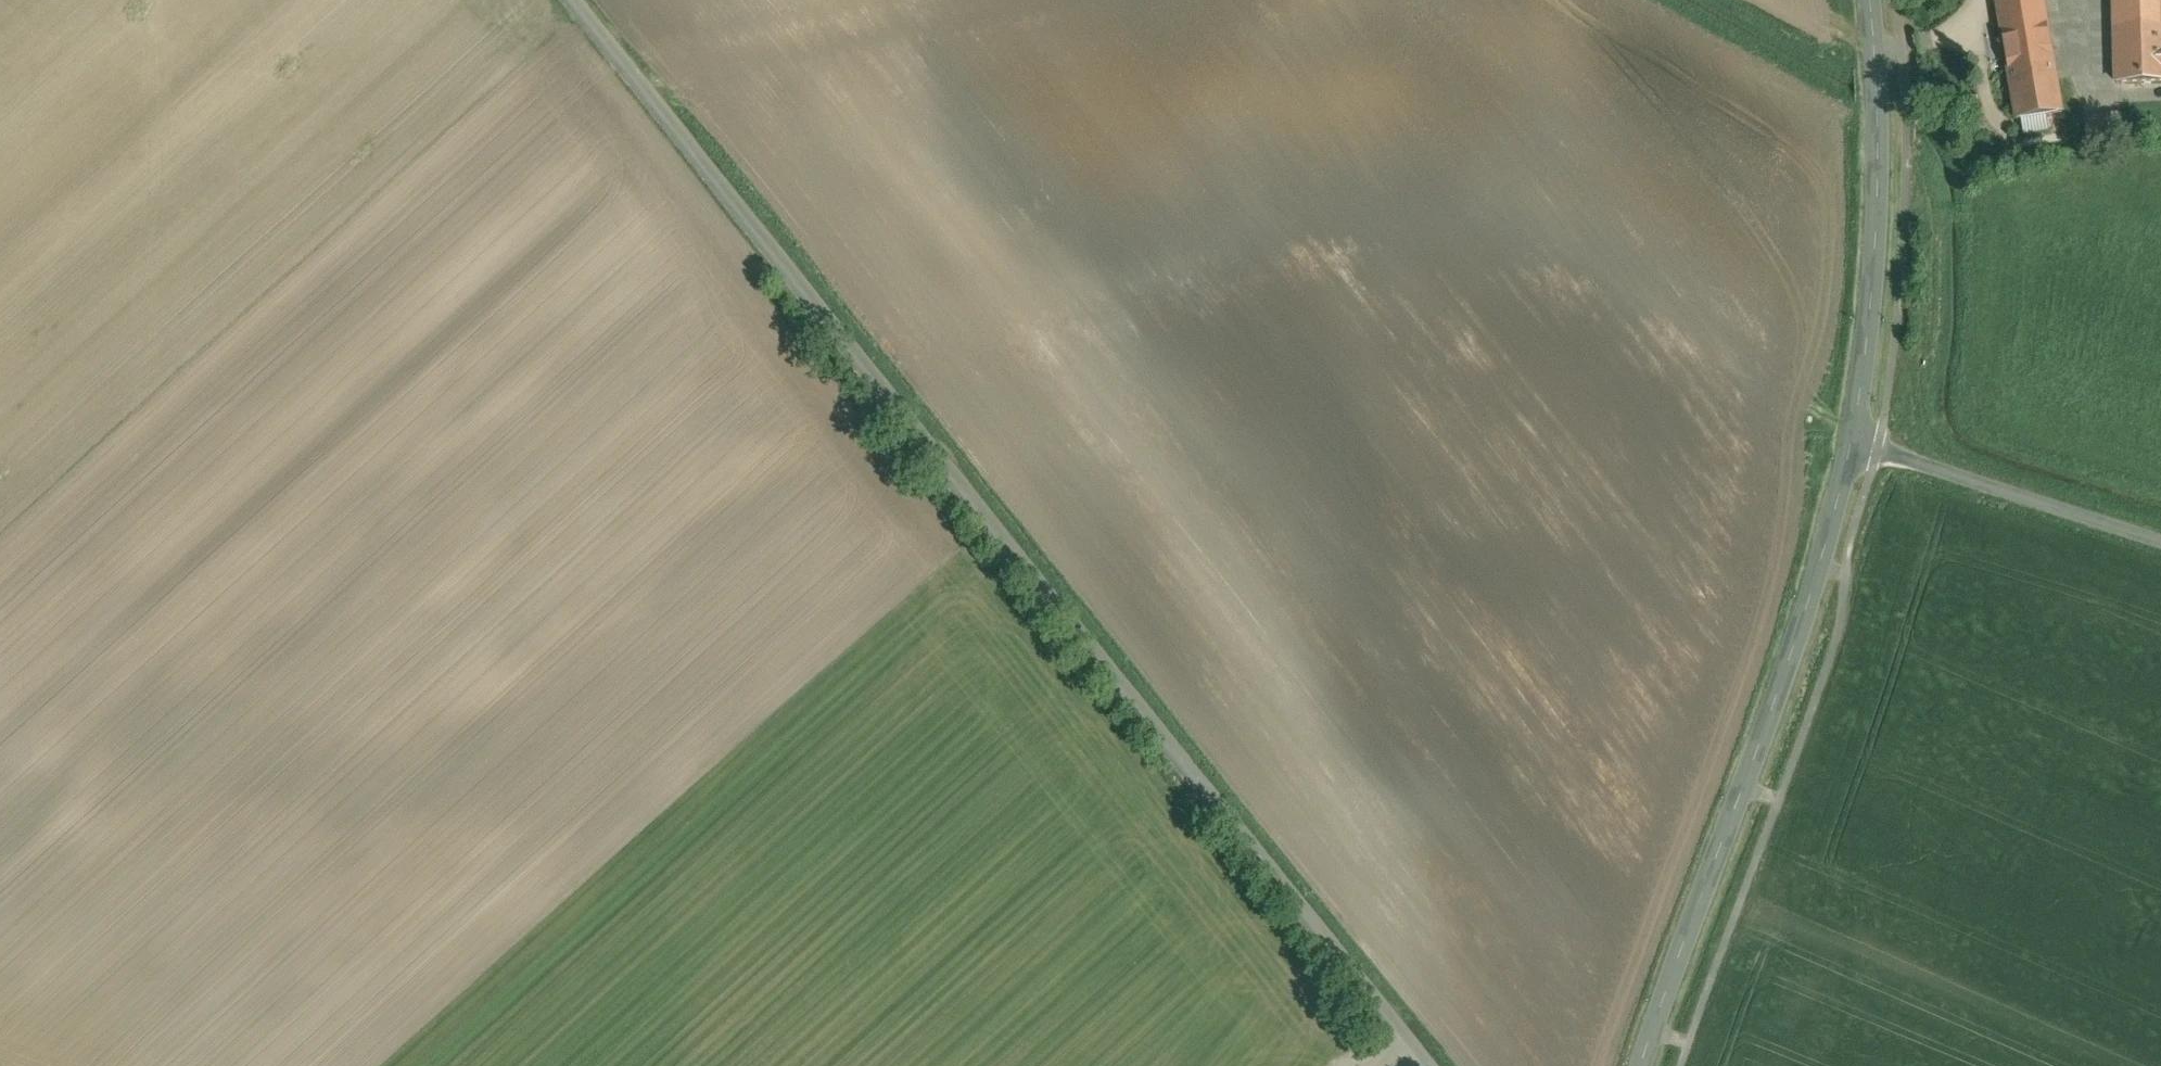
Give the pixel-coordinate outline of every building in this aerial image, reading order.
[(2045,0),(1995,0),(2016,125),(2064,117),(2045,0)] [(2160,87),(2160,0),(2109,0),(2113,89),(2160,87)]
